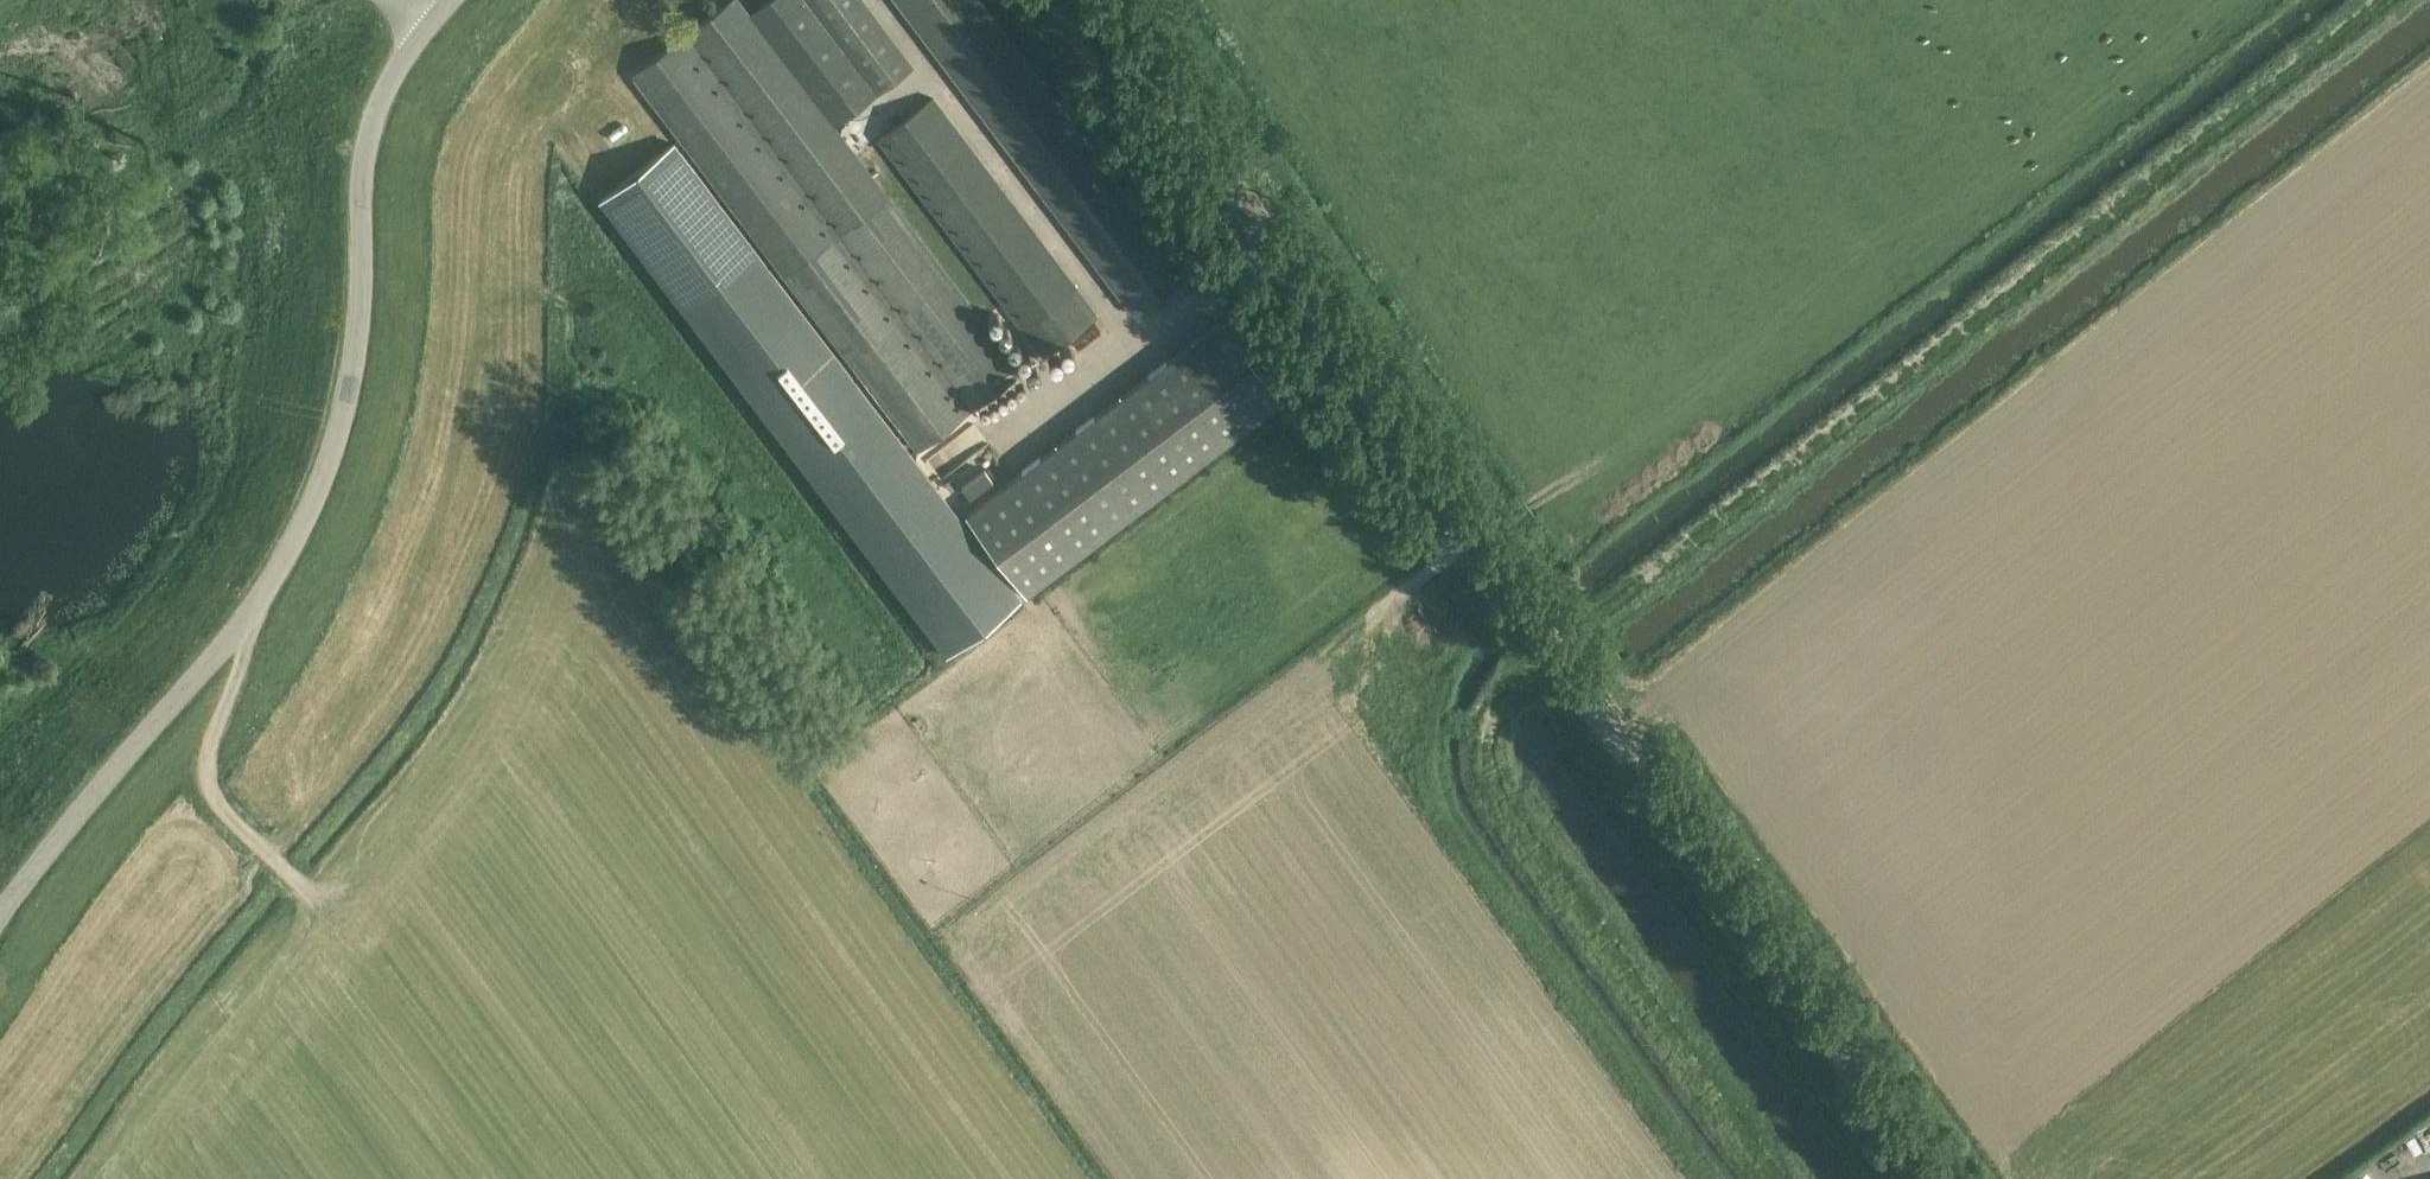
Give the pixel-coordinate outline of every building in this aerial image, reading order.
[(631,78),(913,452),(964,414),(1020,371),(834,127),(821,110),(765,36),(786,19),(807,4),(863,78),(876,95),(914,66),(864,0),(773,0),(747,20),(733,1),(631,78)] [(1030,177),(1134,315),(1186,273),(1082,135),(979,0),(895,0),(1030,177)] [(1043,354),(1095,314),(1096,313),(933,98),(879,139),(1043,354)] [(674,144),(600,200),(947,654),(1020,598),(674,144)] [(966,514),(1026,593),(1282,400),(1222,320),(966,514)]
